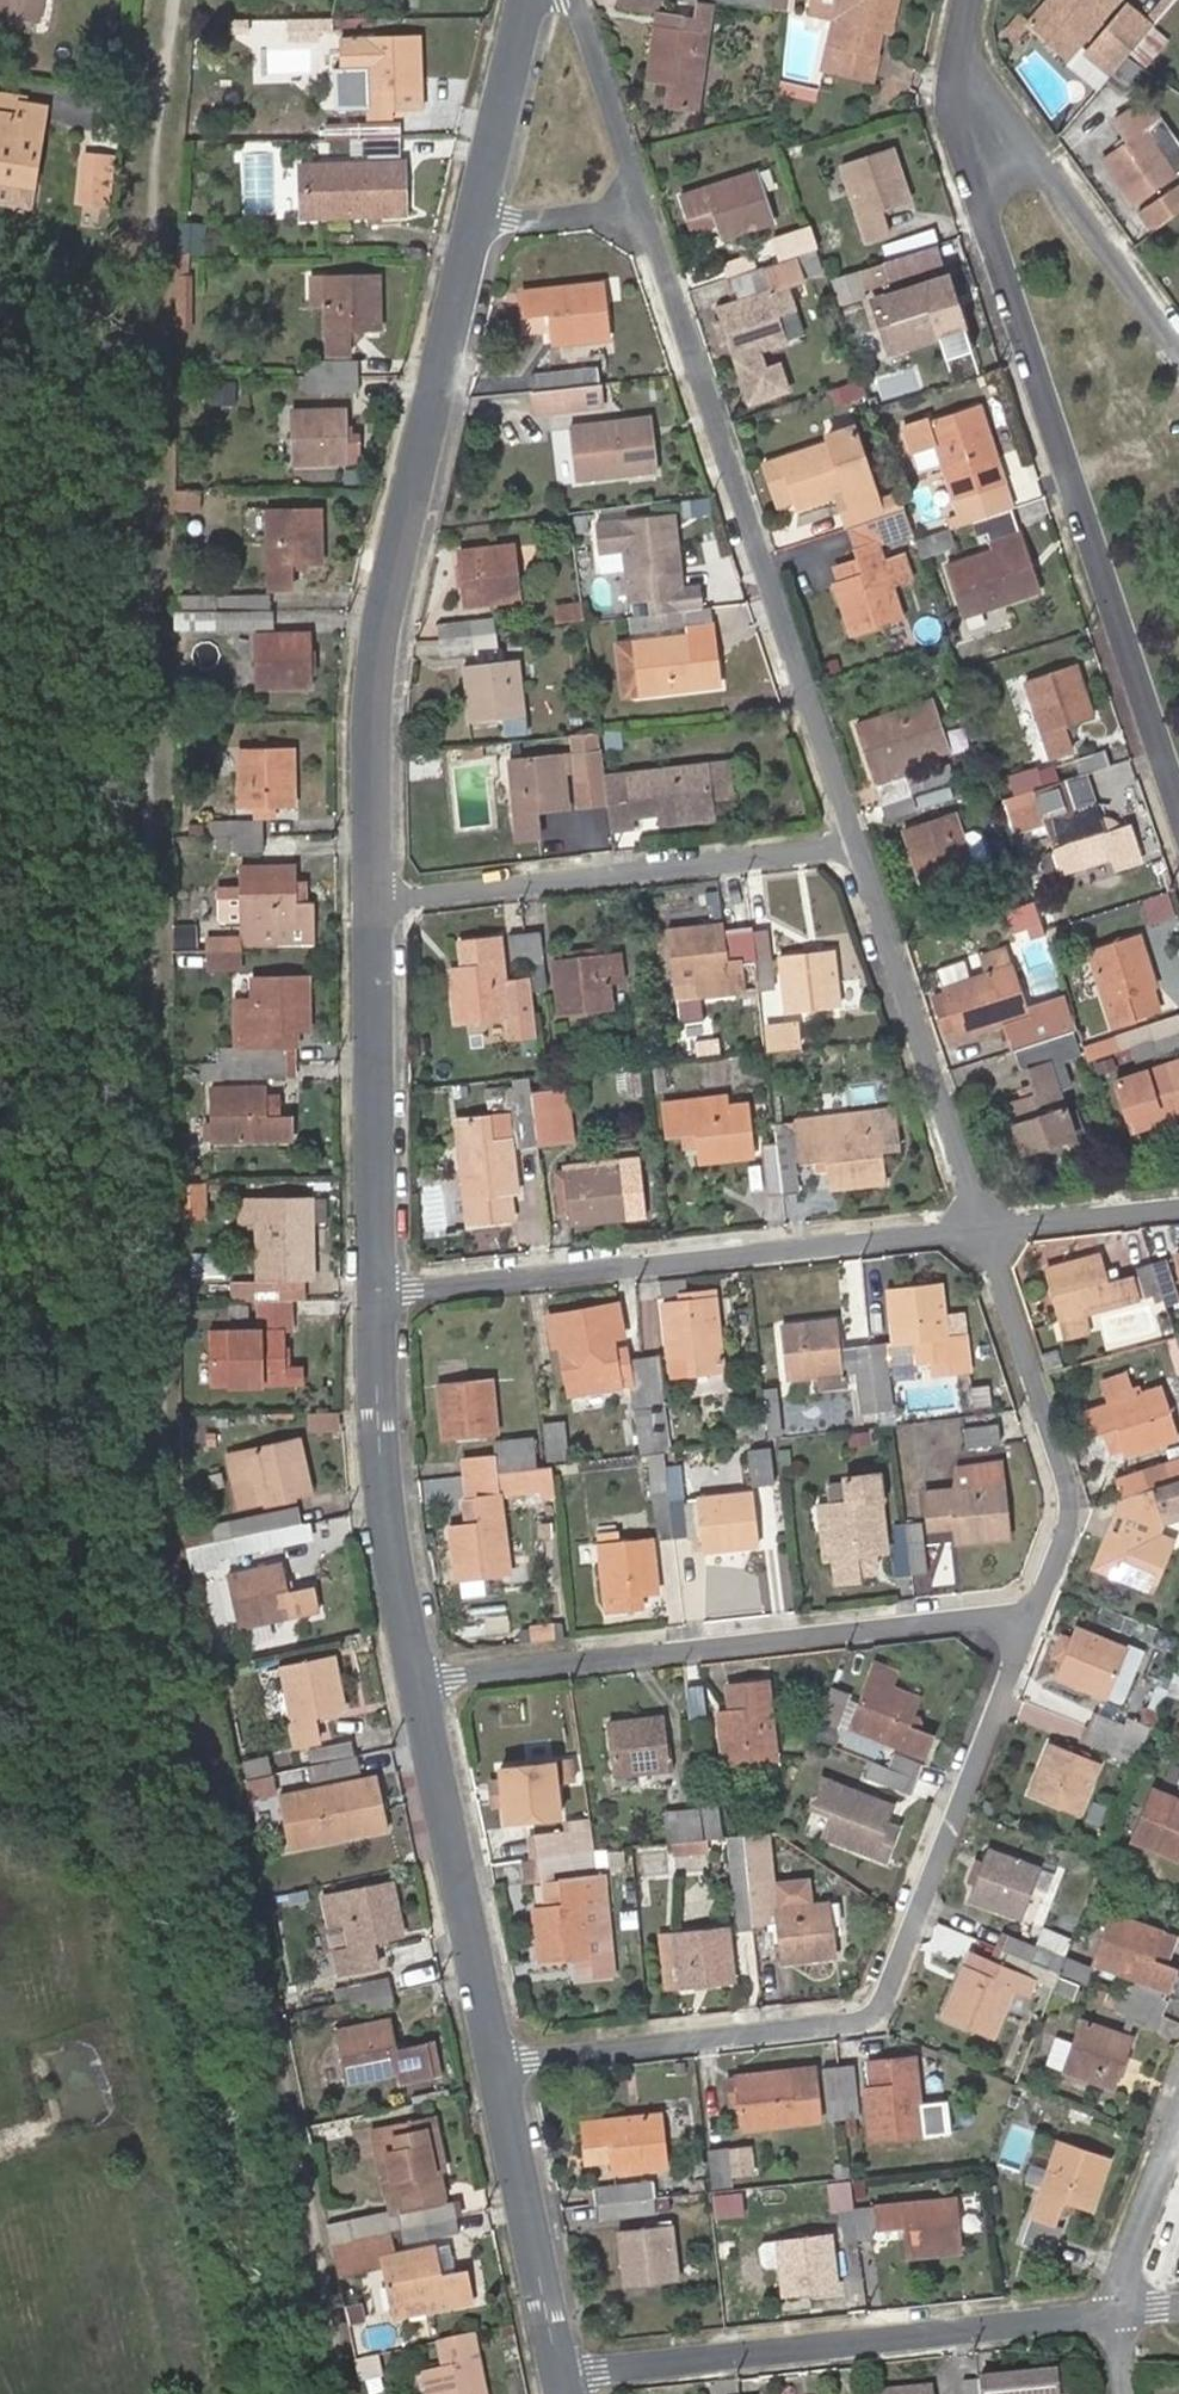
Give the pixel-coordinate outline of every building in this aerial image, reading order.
[(37,21),(41,0),(0,0),(0,14),(37,21)] [(615,6),(646,10),(648,0),(616,0),(615,6)] [(646,10),(656,11),(657,0),(648,0),(646,10)] [(692,1),(708,3),(784,12),(790,13),(792,0),(687,0),(692,1)] [(839,0),(811,0),(807,15),(834,22),(839,0)] [(829,43),(823,67),(868,78),(873,53),(852,48),(859,23),(880,27),(887,28),(893,0),(839,0),(834,22),(829,43)] [(1116,0),(1087,0),(1084,3),(1080,0),(1044,0),(1026,20),(1024,22),(1025,23),(1065,56),(1116,0)] [(1173,0),(1162,0),(1144,21),(1150,27),(1173,0)] [(687,31),(703,34),(708,3),(692,1),(689,20),(687,31)] [(1109,31),(1129,8),(1124,4),(1082,51),(1108,75),(1124,57),(1150,27),(1144,21),(1140,18),(1121,41),(1109,31)] [(1129,8),(1109,31),(1121,41),(1140,18),(1129,8)] [(651,25),(687,31),(689,20),(653,13),(651,25)] [(1011,38),(1025,23),(1024,22),(1026,20),(1018,13),(1003,31),(1011,38)] [(880,27),(859,23),(852,48),(873,53),(880,27)] [(703,34),(687,31),(651,25),(643,78),(670,83),(666,108),(692,112),(703,34)] [(414,35),(363,36),(334,37),(334,72),(364,72),(365,114),(387,114),(388,90),(417,88),(414,35)] [(24,55),(7,52),(5,64),(22,67),(24,55)] [(43,108),(21,105),(22,99),(0,95),(0,199),(7,200),(10,178),(32,181),(43,108)] [(1175,174),(1130,108),(1111,120),(1126,140),(1101,160),(1131,204),(1175,174)] [(365,137),(365,120),(349,120),(349,122),(349,137),(365,137)] [(365,137),(396,136),(395,120),(365,120),(365,137)] [(325,122),(325,137),(349,137),(349,122),(325,122)] [(395,151),(396,136),(365,137),(366,152),(395,151)] [(366,152),(365,137),(349,137),(349,151),(366,152)] [(839,165),(862,240),(886,232),(878,207),(905,199),(888,149),(839,165)] [(105,203),(109,156),(87,155),(84,201),(105,203)] [(297,217),(392,212),(391,189),(400,189),(400,160),(314,163),(314,187),(296,187),(297,217)] [(296,164),(296,187),(314,187),(314,163),(296,164)] [(709,210),(718,238),(769,222),(753,172),(678,195),(685,218),(709,210)] [(28,204),(32,181),(10,178),(7,200),(28,204)] [(1178,201),(1178,183),(1155,199),(1164,212),(1178,201)] [(391,189),(392,212),(401,212),(400,189),(391,189)] [(108,223),(110,211),(81,206),(79,219),(108,223)] [(186,244),(198,245),(200,228),(188,226),(186,244)] [(905,251),(933,242),(928,226),(900,235),(905,251)] [(792,256),(815,248),(808,227),(771,240),(778,261),(792,256)] [(937,257),(933,242),(905,251),(910,265),(937,257)] [(725,278),(755,268),(750,253),(720,263),(725,278)] [(185,273),(185,254),(173,254),(172,273),(185,273)] [(800,279),(792,256),(778,261),(765,265),(772,289),(765,290),(772,314),(793,308),(785,284),(800,279)] [(772,289),(765,265),(755,268),(760,283),(734,291),(736,299),(765,290),(772,289)] [(760,283),(755,268),(725,278),(730,293),(734,291),(760,283)] [(185,273),(172,273),(172,328),(190,328),(189,273),(185,273)] [(322,304),(322,354),(346,353),(347,329),(375,328),(375,273),(323,276),(322,304)] [(322,304),(323,276),(310,276),(310,304),(322,304)] [(546,310),(549,342),(602,337),(596,284),(526,290),(519,291),(521,313),(546,310)] [(868,300),(885,351),(958,327),(952,305),(928,314),(918,285),(868,300)] [(756,348),(781,341),(772,314),(765,290),(736,299),(715,306),(720,320),(727,341),(732,356),(756,348)] [(720,343),(727,341),(720,320),(713,323),(720,343)] [(756,348),(732,356),(748,405),(785,393),(774,361),(761,366),(756,348)] [(185,354),(172,354),(173,375),(185,375),(185,354)] [(322,374),(323,358),(300,358),(300,374),(322,374)] [(323,358),(322,374),(352,374),(353,358),(323,358)] [(601,367),(559,372),(530,375),(531,390),(561,387),(603,382),(601,367)] [(288,386),(288,374),(271,374),(272,386),(288,386)] [(352,390),(352,389),(352,374),(322,374),(300,374),(288,374),(288,386),(288,390),(322,390),(352,390)] [(603,382),(561,387),(531,390),(533,405),(534,415),(606,407),(603,382)] [(848,386),(832,392),(838,407),(853,402),(848,386)] [(931,442),(948,498),(970,491),(963,464),(981,459),(991,456),(975,406),(924,421),(931,442)] [(340,407),(288,409),(289,460),(353,458),(353,442),(341,443),(341,425),(340,407)] [(647,418),(620,421),(625,449),(650,446),(647,418)] [(576,479),(652,471),(650,446),(625,449),(620,421),(569,426),(576,479)] [(931,442),(924,421),(906,428),(912,448),(931,442)] [(341,443),(353,442),(353,430),(345,431),(345,425),(341,425),(341,443)] [(792,499),(795,507),(834,494),(845,490),(868,483),(850,428),(827,435),(828,441),(779,458),(763,463),(772,490),(787,485),(792,499)] [(981,459),(963,464),(969,484),(986,479),(981,459)] [(834,494),(839,511),(869,501),(874,499),(868,483),(845,490),(834,494)] [(792,499),(787,485),(772,490),(777,504),(792,499)] [(198,487),(172,487),(172,505),(198,505),(198,487)] [(982,515),(1011,506),(1005,490),(978,498),(982,515)] [(869,501),(874,517),(901,508),(896,492),(874,499),(869,501)] [(982,515),(978,498),(943,510),(948,526),(972,519),(982,515)] [(839,511),(844,526),(874,517),(869,501),(839,511)] [(1015,520),(1011,506),(982,515),(987,529),(1011,521),(1015,520)] [(264,508),(266,586),(269,586),(287,585),(288,581),(288,560),(316,559),(316,508),(264,508)] [(901,508),(874,517),(879,532),(849,541),(852,549),(873,542),(909,531),(901,508)] [(982,515),(972,519),(976,532),(987,529),(982,515)] [(617,521),(625,597),(648,596),(646,570),(675,567),(669,516),(617,521)] [(874,517),(844,526),(849,541),(879,532),(874,517)] [(620,551),(617,521),(596,523),(600,552),(620,551)] [(1011,521),(987,529),(993,546),(1002,575),(1026,566),(1011,521)] [(947,530),(916,540),(922,556),(952,546),(947,530)] [(846,633),(898,616),(873,542),(852,549),(851,549),(859,573),(829,583),(846,633)] [(456,550),(461,604),(514,597),(509,544),(456,550)] [(959,614),(1033,589),(1026,566),(1002,575),(993,546),(942,562),(959,614)] [(235,609),(265,608),(265,591),(235,593),(235,609)] [(235,609),(235,593),(173,595),(173,610),(213,610),(235,609)] [(670,596),(671,611),(703,608),(706,608),(705,593),(702,593),(670,596)] [(265,625),(265,608),(235,609),(235,625),(265,625)] [(703,608),(671,611),(673,627),(682,626),(704,623),(708,624),(706,608),(703,608)] [(235,625),(235,609),(213,610),(214,626),(235,625)] [(654,628),(652,613),(624,616),(626,630),(654,628)] [(435,620),(436,638),(464,635),(493,632),(491,614),(463,618),(435,620)] [(682,626),(682,631),(686,660),(711,658),(708,624),(682,626)] [(256,631),(255,676),(255,686),(306,684),(306,630),(256,631)] [(686,660),(682,631),(630,637),(636,689),(714,682),(711,658),(686,660)] [(464,635),(436,638),(437,651),(465,648),(495,644),(493,632),(464,635)] [(636,689),(630,637),(611,639),(618,691),(636,689)] [(476,649),(477,661),(503,659),(502,646),(476,649)] [(512,658),(460,664),(466,717),(518,712),(512,658)] [(1022,681),(1045,755),(1067,747),(1059,723),(1087,713),(1072,666),(1022,681)] [(852,723),(878,802),(906,793),(953,778),(954,778),(926,699),(852,723)] [(594,729),(565,733),(567,751),(597,747),(594,729)] [(480,743),(460,746),(461,758),(481,755),(480,743)] [(288,746),(236,747),(236,800),(253,800),(288,800),(288,746)] [(601,775),(597,747),(567,751),(574,805),(604,801),(601,775)] [(1080,772),(1108,763),(1104,749),(1075,757),(1080,772)] [(505,759),(513,838),(535,836),(533,809),(562,807),(556,753),(505,759)] [(726,761),(703,763),(706,797),(730,794),(726,761)] [(703,763),(625,772),(601,775),(604,801),(608,828),(621,827),(631,826),(629,815),(628,794),(652,791),(655,812),(657,823),(708,817),(706,797),(703,763)] [(1009,775),(1015,793),(1028,788),(1042,784),(1038,772),(1036,767),(1009,775)] [(1042,784),(1055,780),(1051,769),(1038,772),(1042,784)] [(1042,784),(1028,788),(1033,805),(1038,822),(1040,821),(1070,812),(1059,778),(1055,780),(1042,784)] [(997,798),(1002,815),(1033,805),(1028,788),(1015,793),(997,798)] [(652,791),(628,794),(629,815),(655,812),(652,791)] [(906,793),(878,802),(883,817),(911,809),(906,793)] [(272,814),(271,801),(253,800),(253,814),(272,814)] [(1104,855),(1130,847),(1123,824),(1111,828),(1094,820),(1090,805),(1070,812),(1040,821),(1056,871),(1104,855)] [(967,863),(950,812),(899,829),(916,880),(946,870),(967,863)] [(218,836),(229,835),(255,835),(258,835),(258,819),(211,820),(211,836),(218,836)] [(255,835),(229,835),(218,836),(218,852),(258,851),(258,849),(258,835),(255,835)] [(1107,867),(1133,859),(1130,847),(1104,855),(1107,867)] [(290,882),(290,861),(237,863),(238,887),(216,886),(216,897),(238,897),(238,919),(238,947),(309,943),(309,898),(303,898),(290,898),(290,882)] [(946,870),(916,880),(920,891),(927,894),(946,888),(950,881),(946,870)] [(303,881),(290,882),(290,898),(303,898),(303,881)] [(238,919),(238,897),(216,897),(216,920),(238,919)] [(672,980),(691,978),(693,995),(738,991),(737,986),(735,962),(721,964),(719,941),(717,923),(666,929),(671,980),(672,980)] [(193,944),(193,924),(175,924),(176,945),(193,944)] [(749,931),(752,961),(766,959),(763,929),(749,931)] [(520,932),(523,961),(537,960),(534,930),(520,931),(520,932)] [(509,963),(523,961),(520,932),(520,931),(505,933),(509,963)] [(735,962),(752,961),(749,931),(732,932),(732,939),(735,962)] [(446,967),(450,1021),(501,1016),(493,934),(471,937),(472,943),(474,964),(461,966),(446,967)] [(1085,949),(1108,1023),(1128,1018),(1121,992),(1146,985),(1150,983),(1134,934),(1085,949)] [(735,962),(732,939),(719,941),(721,964),(735,962)] [(474,964),(472,943),(458,945),(461,966),(474,964)] [(617,950),(547,959),(553,1011),(607,1005),(604,981),(621,979),(617,950)] [(826,950),(772,956),(778,1007),(832,1002),(826,950)] [(766,959),(752,961),(755,984),(768,982),(766,959)] [(537,960),(523,961),(526,990),(541,989),(537,960)] [(755,984),(752,961),(735,962),(737,986),(755,984)] [(934,969),(940,985),(964,977),(959,961),(934,969)] [(988,969),(1006,1020),(1024,1014),(1007,964),(988,969)] [(940,985),(957,1036),(1002,1021),(1006,1020),(988,969),(964,977),(940,985)] [(222,1061),(234,1061),(282,1059),(281,1043),(292,1042),(291,1028),(306,1027),(305,973),(279,974),(252,974),(252,1003),(238,1004),(238,1043),(233,1044),(221,1045),(222,1061)] [(693,995),(691,978),(672,980),(674,997),(693,995)] [(1146,985),(1121,992),(1128,1018),(1154,1009),(1146,985)] [(529,1013),(526,990),(510,992),(512,1015),(529,1013)] [(1002,1021),(1005,1031),(1034,1021),(1039,1037),(1072,1026),(1064,1001),(1024,1014),(1006,1020),(1002,1021)] [(1151,1036),(1178,1028),(1173,1012),(1146,1020),(1151,1036)] [(1151,1036),(1146,1020),(1117,1030),(1118,1032),(1122,1044),(1131,1042),(1151,1036)] [(766,1025),(768,1048),(799,1044),(796,1021),(766,1025)] [(1010,1047),(1039,1037),(1034,1021),(1005,1031),(1010,1047)] [(1043,1051),(1014,1060),(1015,1061),(1024,1067),(1047,1059),(1057,1091),(1070,1087),(1062,1062),(1081,1055),(1078,1044),(1072,1026),(1039,1037),(1043,1051)] [(1178,1028),(1151,1036),(1155,1049),(1178,1042),(1178,1032),(1178,1028)] [(1122,1044),(1118,1032),(1078,1044),(1083,1057),(1122,1044)] [(720,1036),(678,1041),(680,1058),(722,1053),(720,1036)] [(1151,1036),(1131,1042),(1135,1056),(1155,1049),(1151,1036)] [(1043,1051),(1039,1037),(1010,1047),(1014,1060),(1043,1051)] [(281,1043),(282,1059),(292,1059),(292,1042),(281,1043)] [(787,1050),(772,1053),(774,1068),(790,1066),(787,1050)] [(1178,1087),(1178,1061),(1178,1057),(1160,1063),(1169,1090),(1178,1087)] [(282,1059),(234,1061),(222,1061),(200,1062),(201,1076),(234,1075),(282,1073),(282,1059)] [(282,1059),(282,1073),(293,1073),(292,1059),(282,1059)] [(982,1081),(991,1106),(1004,1101),(1021,1151),(1072,1134),(1057,1091),(1047,1059),(1024,1067),(1028,1076),(999,1085),(996,1076),(982,1081)] [(1178,1112),(1178,1087),(1169,1090),(1160,1063),(1111,1078),(1127,1128),(1178,1112)] [(996,1076),(999,1085),(1028,1076),(1024,1067),(996,1076)] [(514,1147),(531,1144),(524,1095),(521,1077),(506,1079),(508,1092),(510,1109),(514,1147)] [(262,1084),(211,1084),(211,1124),(211,1136),(288,1136),(288,1113),(277,1112),(277,1096),(262,1096),(262,1084)] [(524,1095),(531,1144),(561,1140),(555,1090),(524,1095)] [(510,1109),(508,1092),(493,1093),(495,1111),(510,1109)] [(740,1099),(663,1110),(666,1133),(680,1131),(683,1145),(694,1143),(696,1162),(748,1155),(741,1101),(740,1099)] [(774,1143),(776,1159),(780,1191),(793,1189),(790,1161),(812,1158),(822,1158),(824,1168),(827,1186),(879,1179),(870,1110),(771,1121),(774,1143)] [(504,1136),(501,1116),(486,1118),(488,1137),(504,1136)] [(488,1137),(486,1118),(452,1121),(454,1141),(488,1137)] [(454,1141),(461,1222),(485,1218),(484,1193),(504,1190),(510,1189),(504,1136),(454,1141)] [(776,1159),(774,1143),(757,1145),(759,1161),(776,1159)] [(814,1169),(824,1168),(822,1158),(812,1158),(814,1169)] [(780,1191),(776,1159),(759,1161),(763,1193),(780,1191)] [(567,1223),(619,1216),(615,1165),(551,1172),(556,1211),(565,1210),(567,1223)] [(200,1211),(200,1188),(179,1187),(179,1211),(200,1211)] [(506,1212),(504,1190),(484,1193),(485,1218),(503,1217),(506,1212)] [(255,1219),(254,1197),(237,1197),(237,1218),(255,1219)] [(255,1219),(256,1275),(279,1275),(280,1248),(308,1248),(308,1222),(308,1197),(254,1197),(255,1219)] [(1111,1284),(1107,1269),(1102,1254),(1050,1267),(1064,1318),(1140,1298),(1134,1277),(1125,1280),(1111,1284)] [(1164,1293),(1169,1307),(1178,1304),(1178,1282),(1170,1258),(1155,1263),(1164,1293)] [(1149,1298),(1164,1293),(1155,1263),(1140,1268),(1142,1274),(1148,1295),(1149,1298)] [(1122,1266),(1107,1269),(1111,1284),(1125,1280),(1122,1266)] [(1142,1274),(1134,1277),(1140,1298),(1148,1295),(1142,1274)] [(255,1297),(255,1281),(243,1281),(244,1298),(255,1297)] [(260,1297),(285,1296),(285,1281),(255,1281),(255,1297),(260,1297)] [(889,1289),(895,1343),(949,1336),(943,1283),(889,1289)] [(725,1350),(719,1297),(718,1288),(681,1291),(681,1302),(665,1302),(673,1375),(727,1370),(725,1350)] [(292,1313),(291,1296),(285,1296),(260,1297),(260,1314),(292,1313)] [(1149,1301),(1092,1311),(1097,1335),(1153,1325),(1149,1301)] [(283,1371),(283,1349),(283,1330),(293,1329),(292,1313),(260,1314),(262,1330),(212,1331),(214,1387),(230,1386),(300,1384),(300,1369),(290,1370),(283,1371)] [(816,1376),(843,1373),(857,1373),(856,1348),(841,1348),(838,1320),(784,1325),(790,1379),(816,1376)] [(561,1343),(570,1396),(624,1387),(634,1386),(632,1361),(630,1348),(617,1349),(614,1333),(561,1343)] [(1171,1345),(1178,1372),(1178,1342),(1171,1345)] [(889,1344),(872,1346),(875,1376),(879,1410),(894,1409),(891,1374),(889,1344)] [(875,1376),(872,1346),(856,1348),(857,1373),(858,1378),(862,1411),(879,1410),(875,1376)] [(648,1359),(652,1403),(652,1407),(669,1406),(664,1357),(648,1359)] [(652,1403),(648,1359),(632,1361),(634,1386),(634,1392),(637,1405),(652,1403)] [(843,1373),(816,1376),(817,1386),(858,1382),(858,1378),(857,1373),(843,1373)] [(1178,1437),(1162,1387),(1142,1393),(1135,1395),(1132,1388),(1128,1374),(1103,1382),(1110,1403),(1087,1410),(1093,1431),(1104,1428),(1112,1454),(1126,1449),(1127,1454),(1178,1437)] [(441,1385),(444,1437),(500,1432),(494,1379),(441,1385)] [(1132,1388),(1135,1395),(1142,1393),(1140,1386),(1132,1388)] [(779,1388),(767,1389),(771,1423),(782,1422),(779,1388)] [(652,1403),(637,1405),(638,1414),(653,1413),(652,1407),(652,1403)] [(669,1406),(652,1407),(653,1413),(656,1437),(672,1436),(669,1406)] [(547,1426),(550,1462),(571,1461),(568,1424),(547,1426)] [(966,1428),(968,1445),(1001,1442),(999,1424),(966,1428)] [(300,1438),(247,1450),(228,1454),(233,1479),(253,1475),(259,1501),(260,1502),(313,1490),(300,1438)] [(470,1473),(500,1469),(538,1464),(535,1438),(498,1442),(498,1453),(468,1456),(470,1473)] [(750,1449),(754,1484),(773,1483),(769,1447),(750,1449)] [(1119,1483),(1123,1496),(1153,1486),(1168,1482),(1178,1479),(1178,1458),(1118,1478),(1119,1483)] [(953,1489),(927,1491),(930,1512),(954,1509),(956,1527),(958,1541),(1011,1534),(1006,1482),(1004,1459),(957,1464),(953,1489)] [(502,1485),(500,1469),(470,1473),(471,1490),(502,1485)] [(259,1501),(253,1475),(233,1479),(239,1505),(259,1501)] [(1168,1482),(1153,1486),(1123,1496),(1129,1513),(1159,1503),(1174,1498),(1168,1482)] [(752,1490),(701,1495),(702,1501),(689,1504),(685,1487),(671,1488),(673,1506),(676,1535),(692,1532),(705,1532),(707,1549),(758,1543),(752,1490)] [(655,1490),(657,1507),(660,1537),(676,1535),(673,1506),(671,1488),(655,1490)] [(511,1571),(502,1493),(480,1495),(465,1497),(467,1521),(452,1523),(458,1578),(511,1571)] [(829,1503),(838,1582),(860,1580),(859,1567),(857,1553),(888,1550),(882,1497),(829,1503)] [(271,1529),(301,1523),(297,1508),(267,1514),(215,1526),(218,1541),(271,1529)] [(954,1509),(930,1512),(932,1529),(956,1527),(954,1509)] [(1125,1521),(1104,1570),(1153,1592),(1174,1542),(1125,1521)] [(307,1522),(301,1523),(305,1539),(311,1538),(307,1522)] [(305,1539),(301,1523),(271,1529),(218,1541),(189,1547),(194,1571),(217,1566),(215,1559),(275,1546),(305,1539)] [(907,1525),(909,1542),(913,1572),(929,1570),(926,1540),(923,1523),(907,1525)] [(896,1544),(892,1544),(896,1575),(913,1572),(909,1542),(907,1525),(894,1526),(896,1544)] [(218,1541),(215,1526),(186,1531),(189,1547),(218,1541)] [(660,1591),(655,1538),(620,1541),(619,1532),(603,1534),(601,1543),(607,1597),(608,1611),(623,1610),(620,1596),(641,1593),(660,1591)] [(872,1565),(871,1553),(857,1553),(859,1567),(872,1565)] [(282,1562),(229,1574),(242,1626),(319,1610),(313,1588),(289,1592),(282,1562)] [(641,1593),(620,1596),(623,1610),(642,1608),(641,1593)] [(1143,1656),(1126,1649),(1076,1628),(1072,1639),(1062,1634),(1053,1656),(1063,1660),(1055,1678),(1124,1705),(1143,1656)] [(221,1638),(209,1641),(213,1663),(226,1660),(221,1638)] [(283,1668),(297,1747),(320,1742),(313,1718),(345,1712),(334,1659),(283,1668)] [(871,1675),(851,1727),(872,1735),(867,1749),(887,1756),(893,1743),(926,1755),(934,1734),(909,1725),(922,1695),(895,1685),(900,1672),(876,1663),(871,1675)] [(779,1757),(770,1680),(746,1682),(750,1706),(731,1709),(719,1710),(726,1765),(779,1757)] [(750,1706),(746,1682),(728,1684),(731,1709),(750,1706)] [(705,1687),(688,1690),(692,1719),(709,1716),(705,1687)] [(835,1729),(849,1694),(831,1687),(812,1736),(836,1745),(842,1731),(835,1729)] [(611,1722),(618,1775),(671,1768),(665,1714),(611,1722)] [(1127,1718),(1124,1725),(1096,1714),(1090,1727),(1118,1739),(1145,1750),(1154,1728),(1127,1718)] [(1145,1750),(1118,1739),(1090,1727),(1083,1743),(1112,1755),(1138,1766),(1145,1750)] [(325,1761),(355,1755),(352,1740),(322,1746),(309,1749),(311,1765),(325,1761)] [(1033,1792),(1081,1812),(1101,1763),(1051,1743),(1033,1792)] [(890,1766),(918,1776),(923,1762),(896,1751),(890,1766)] [(272,1774),(267,1753),(243,1758),(247,1779),(272,1774)] [(359,1771),(355,1755),(325,1761),(311,1765),(306,1766),(310,1781),(328,1777),(359,1771)] [(911,1795),(918,1776),(890,1766),(873,1760),(866,1777),(911,1795)] [(574,1761),(503,1767),(504,1780),(507,1803),(508,1820),(561,1815),(558,1782),(576,1781),(574,1761)] [(272,1774),(247,1779),(252,1798),(275,1792),(272,1774)] [(886,1824),(893,1806),(843,1784),(823,1778),(814,1801),(834,1810),(823,1836),(884,1860),(896,1828),(886,1824)] [(507,1803),(504,1780),(491,1781),(493,1805),(507,1803)] [(292,1847),(371,1832),(365,1809),(341,1814),(334,1784),(281,1794),(292,1847)] [(1151,1847),(1178,1859),(1178,1799),(1172,1796),(1161,1824),(1151,1847)] [(720,1806),(704,1808),(707,1838),(723,1836),(720,1806)] [(700,1808),(666,1812),(670,1842),(703,1838),(700,1808)] [(552,1856),(597,1851),(593,1829),(591,1818),(571,1820),(572,1832),(569,1831),(533,1836),(535,1859),(552,1856)] [(1137,1841),(1151,1847),(1161,1824),(1146,1818),(1137,1841)] [(767,1830),(745,1833),(755,1929),(769,1927),(771,1945),(781,1945),(782,1961),(837,1954),(830,1901),(802,1904),(800,1888),(774,1890),(767,1830)] [(755,1929),(745,1833),(728,1836),(737,1930),(755,1929)] [(1055,1874),(1042,1867),(991,1848),(984,1864),(977,1861),(970,1880),(977,1883),(972,1898),(1022,1918),(1032,1890),(1047,1896),(1055,1874)] [(623,1850),(605,1852),(607,1868),(625,1866),(623,1850)] [(599,1867),(597,1851),(552,1856),(554,1873),(599,1867)] [(554,1873),(552,1856),(535,1859),(530,1860),(523,1860),(527,1880),(555,1878),(554,1873)] [(1125,1873),(1102,1864),(1097,1876),(1121,1885),(1125,1873)] [(564,1882),(548,1883),(549,1905),(535,1908),(541,1961),(577,1958),(578,1976),(613,1973),(603,1876),(586,1878),(564,1882)] [(337,1950),(342,1974),(378,1965),(373,1941),(403,1935),(393,1882),(322,1896),(329,1924),(346,1920),(352,1948),(337,1950)] [(1134,2003),(1162,2015),(1169,2001),(1165,1999),(1178,1970),(1167,1967),(1177,1939),(1165,1933),(1113,1913),(1095,1963),(1129,1976),(1120,1998),(1134,2003)] [(734,1977),(729,1923),(659,1932),(665,1986),(734,1977)] [(1005,1949),(1011,1934),(1005,1932),(998,1947),(993,1960),(998,1963),(1005,1949)] [(1038,1946),(1011,1934),(1005,1949),(1034,1961),(1058,1973),(1059,1972),(1064,1957),(1038,1946)] [(1038,1946),(1064,1957),(1068,1948),(1042,1937),(1038,1946)] [(966,1966),(944,2016),(995,2037),(1015,1987),(1030,1993),(1035,1979),(1053,1987),(1058,1973),(1034,1961),(1005,1949),(998,1963),(993,1960),(989,1958),(982,1974),(966,1966)] [(972,1952),(966,1966),(982,1974),(989,1958),(972,1952)] [(1093,1967),(1066,1954),(1059,1972),(1087,1984),(1093,1967)] [(361,1999),(392,1992),(389,1976),(357,1982),(329,1988),(332,2004),(361,1999)] [(1061,1976),(1055,1990),(1073,1998),(1080,1983),(1061,1976)] [(395,2007),(392,1992),(361,1999),(364,2014),(395,2007)] [(392,2019),(339,2030),(349,2081),(403,2071),(404,2079),(434,2073),(428,2044),(398,2050),(392,2019)] [(1046,2065),(1065,2070),(1115,2087),(1132,2037),(1081,2019),(1074,2043),(1057,2036),(1046,2065)] [(924,2108),(917,2055),(894,2056),(895,2061),(897,2082),(871,2085),(865,2086),(872,2140),(927,2134),(939,2132),(936,2106),(924,2108)] [(897,2082),(895,2061),(869,2064),(871,2085),(897,2082)] [(840,2065),(843,2097),(845,2118),(860,2117),(859,2095),(855,2063),(840,2065)] [(845,2118),(843,2097),(840,2065),(823,2067),(826,2098),(830,2132),(846,2131),(845,2118)] [(736,2075),(742,2128),(822,2120),(818,2098),(792,2100),(789,2068),(736,2075)] [(667,2164),(662,2112),(581,2120),(583,2142),(585,2162),(610,2159),(612,2172),(667,2164)] [(384,2126),(400,2204),(421,2200),(417,2175),(442,2170),(446,2169),(436,2117),(384,2126)] [(374,2129),(374,2130),(390,2207),(400,2204),(384,2126),(374,2129)] [(1059,2140),(1034,2215),(1054,2222),(1056,2214),(1065,2217),(1074,2211),(1075,2203),(1092,2208),(1110,2158),(1059,2140)] [(708,2149),(707,2159),(711,2191),(734,2189),(731,2157),(728,2147),(708,2149)] [(851,2177),(850,2163),(834,2165),(835,2178),(851,2177)] [(447,2195),(442,2170),(417,2175),(421,2200),(447,2195)] [(836,2184),(840,2207),(843,2238),(860,2236),(856,2205),(852,2181),(836,2184)] [(654,2182),(626,2184),(594,2189),(596,2205),(627,2201),(655,2198),(654,2182)] [(958,2197),(878,2205),(881,2226),(906,2226),(909,2256),(963,2250),(958,2197)] [(655,2198),(627,2201),(596,2205),(597,2220),(629,2217),(658,2214),(655,2198)] [(422,2208),(421,2200),(400,2204),(390,2207),(386,2209),(388,2215),(400,2213),(422,2208)] [(457,2200),(452,2201),(455,2216),(461,2215),(458,2200),(457,2200)] [(384,2232),(397,2230),(396,2229),(425,2224),(455,2216),(452,2201),(422,2208),(400,2213),(388,2215),(329,2227),(332,2243),(384,2232)] [(872,2203),(856,2205),(860,2236),(876,2235),(875,2227),(872,2206),(872,2205),(872,2203)] [(881,2226),(878,2205),(872,2205),(872,2206),(875,2227),(881,2226)] [(1054,2222),(1034,2215),(1030,2227),(1059,2236),(1063,2226),(1054,2222)] [(459,2232),(455,2216),(425,2224),(396,2229),(397,2230),(400,2244),(428,2238),(459,2232)] [(619,2230),(625,2284),(678,2278),(673,2224),(619,2230)] [(1059,2236),(1030,2227),(1025,2242),(1054,2252),(1059,2236)] [(389,2255),(384,2232),(332,2243),(338,2273),(384,2263),(383,2256),(389,2255)] [(831,2235),(778,2240),(778,2244),(780,2267),(783,2293),(836,2287),(831,2235)] [(780,2267),(778,2244),(766,2244),(761,2251),(762,2263),(768,2268),(780,2267)] [(384,2263),(393,2309),(471,2294),(465,2271),(441,2275),(435,2246),(389,2255),(383,2256),(384,2263)] [(478,2363),(471,2336),(435,2343),(441,2371),(425,2374),(429,2393),(485,2393),(478,2363)] [(376,2357),(356,2360),(359,2373),(379,2369),(376,2357)] [(1054,2372),(979,2380),(981,2393),(1057,2393),(1054,2372)] [(979,2382),(963,2383),(964,2393),(981,2393),(979,2382)] [(879,2393),(933,2393),(933,2383),(879,2389),(879,2393)]
